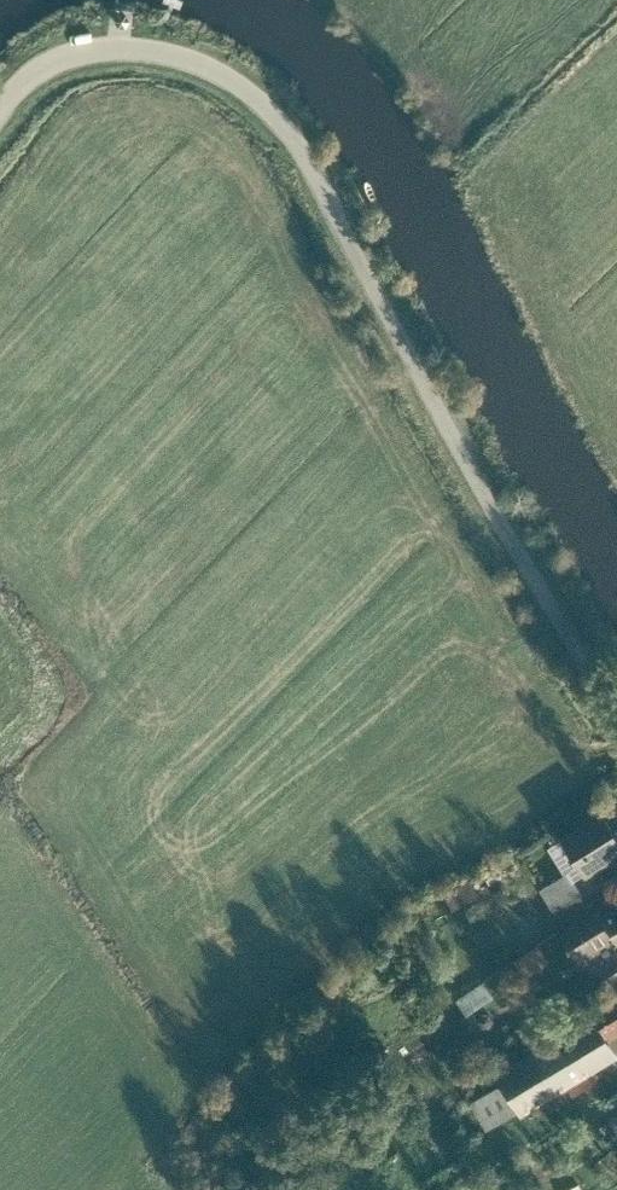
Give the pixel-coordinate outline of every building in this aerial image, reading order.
[(558,839),(584,880),(616,859),(616,824),(607,808),(558,839)] [(582,897),(566,873),(539,892),(555,915),(582,897)] [(476,876),(448,887),(456,908),(484,897),(476,876)] [(564,941),(578,961),(606,941),(615,954),(599,965),(616,992),(616,927),(616,928),(606,912),(564,941)] [(538,946),(453,1001),(464,1018),(549,964),(538,946)] [(468,1103),(487,1134),(517,1116),(522,1124),(616,1066),(616,1054),(609,1041),(616,1036),(616,1012),(468,1103)]
